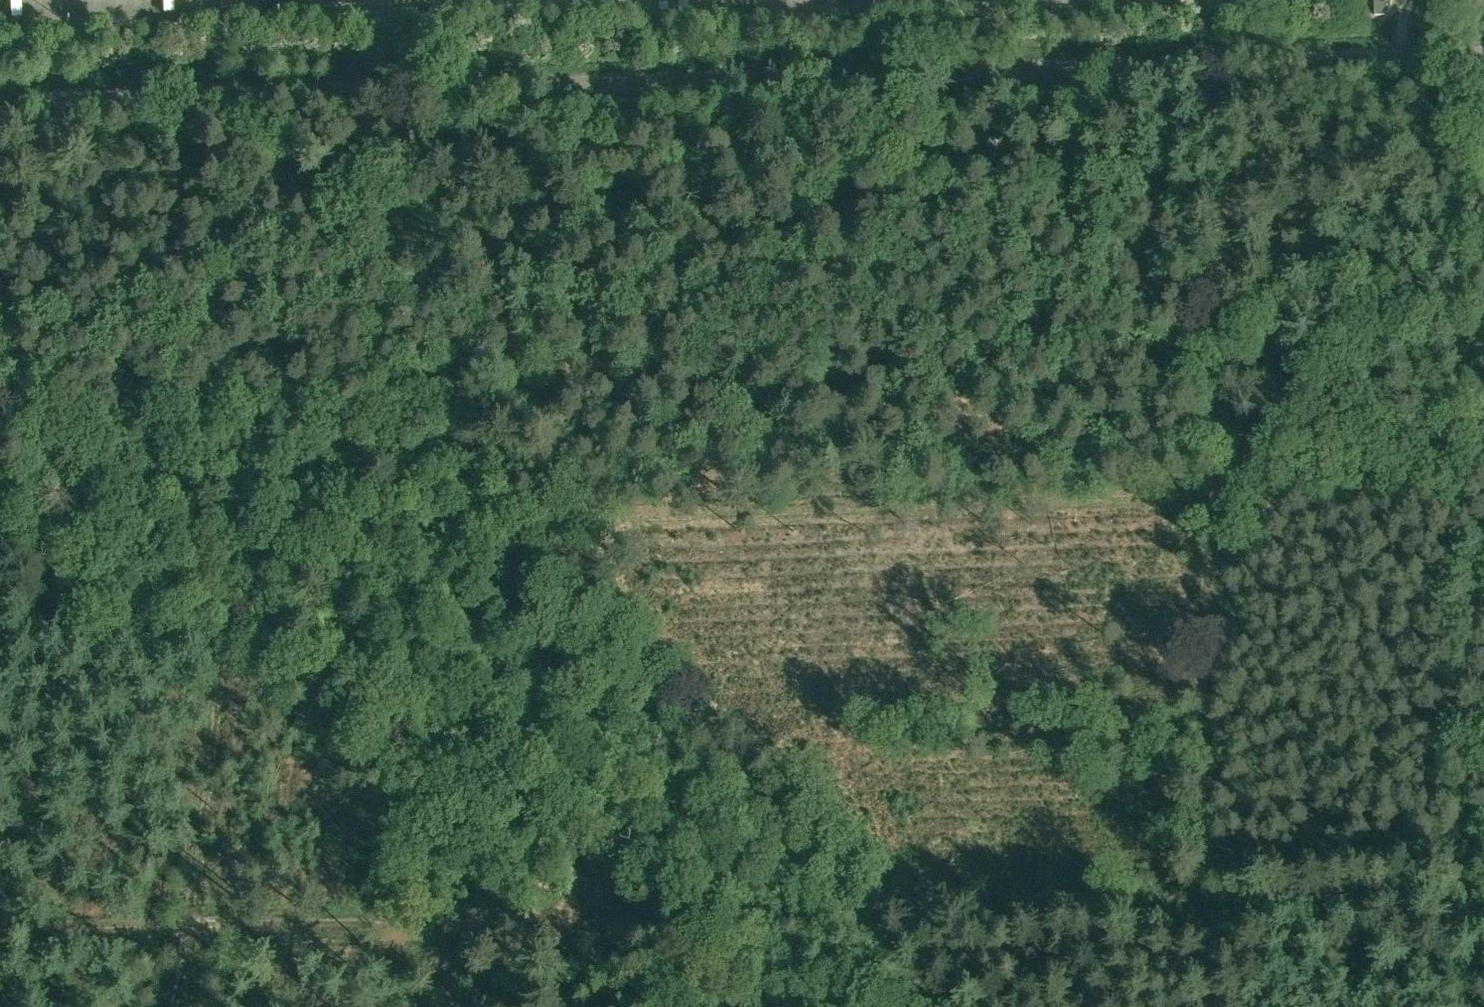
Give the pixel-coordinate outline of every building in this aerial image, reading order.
[(1390,0),(1375,0),(1375,15),(1391,14),(1390,0)]
